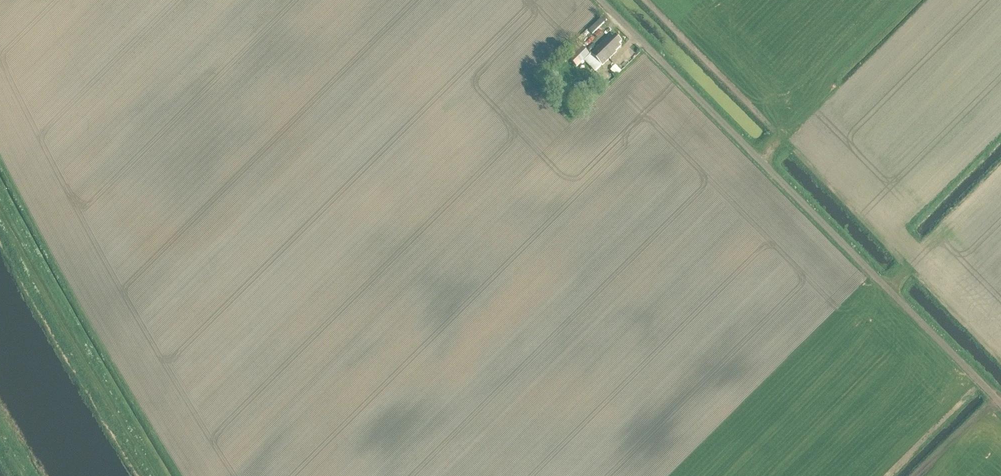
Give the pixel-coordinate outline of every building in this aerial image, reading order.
[(602,28),(607,21),(603,18),(598,25),(602,28)] [(619,45),(622,42),(615,36),(613,38),(611,36),(591,55),(584,62),(596,73),(602,67),(615,54),(616,52),(621,47),(619,45)] [(589,56),(578,45),(571,52),(572,53),(567,58),(577,68),(589,56)]
